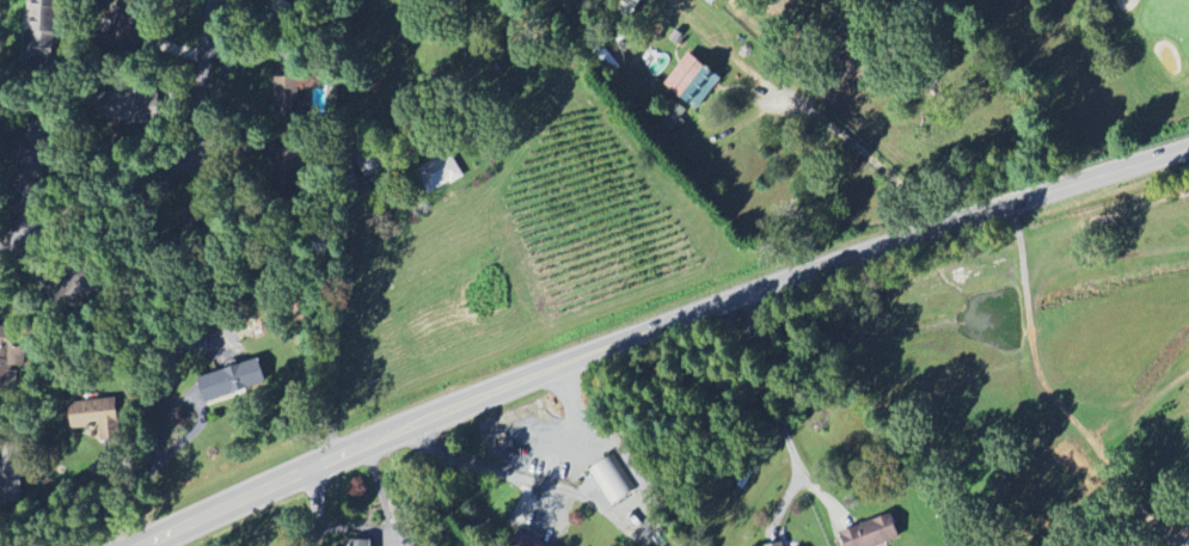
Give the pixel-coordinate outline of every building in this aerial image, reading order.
[(57,0),(26,0),(26,59),(57,59),(57,0)] [(629,21),(645,0),(625,0),(617,11),(629,21)] [(666,85),(696,108),(721,77),(690,53),(666,85)] [(276,116),(307,117),(307,101),(299,101),(299,79),(277,78),(276,116)] [(98,121),(159,120),(159,95),(134,95),(134,87),(115,87),(116,95),(97,95),(98,121)] [(464,177),(452,154),(419,171),(431,195),(464,177)] [(111,290),(100,267),(55,289),(67,312),(111,290)] [(0,346),(0,372),(25,373),(25,347),(0,346)] [(267,384),(260,359),(198,377),(206,402),(267,384)] [(101,443),(121,440),(116,398),(70,403),(73,431),(100,428),(101,443)] [(0,450),(0,506),(22,506),(23,450),(0,450)] [(608,507),(634,493),(615,456),(589,470),(608,507)] [(892,514),(841,533),(846,545),(881,545),(901,539),(892,514)]
